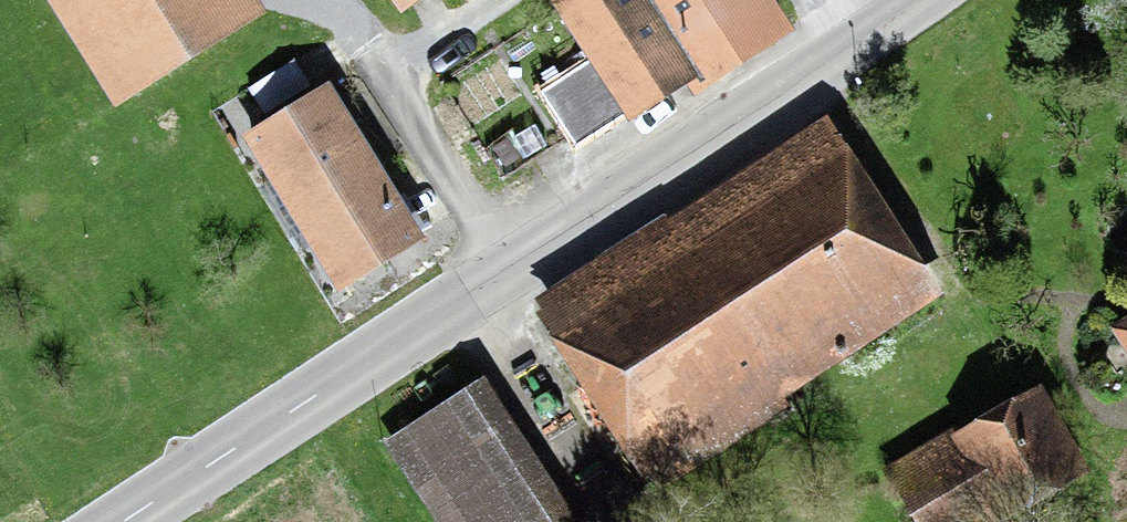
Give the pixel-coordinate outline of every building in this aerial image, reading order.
[(255,0),(45,0),(117,115),(268,21),(255,0)] [(402,17),(425,0),(389,0),(402,17)] [(690,95),(703,87),(647,0),(561,0),(549,8),(586,66),(541,95),(575,149),(621,119),(631,133),(690,95)] [(690,95),(696,104),(798,39),(773,0),(647,0),(703,87),(690,95)] [(295,63),(211,113),(243,165),(251,160),(267,187),(260,191),(300,258),(307,253),(338,304),(427,250),(419,236),(426,231),(404,195),(397,200),(330,90),(316,99),(295,63)] [(666,219),(527,308),(657,509),(736,458),(731,451),(807,403),(802,395),(945,303),(830,123),(670,225),(666,219)] [(1111,333),(1126,358),(1126,323),(1111,333)] [(383,445),(432,521),(571,521),(483,383),(383,445)] [(914,521),(1028,521),(1097,486),(1045,388),(887,471),(914,521)]
